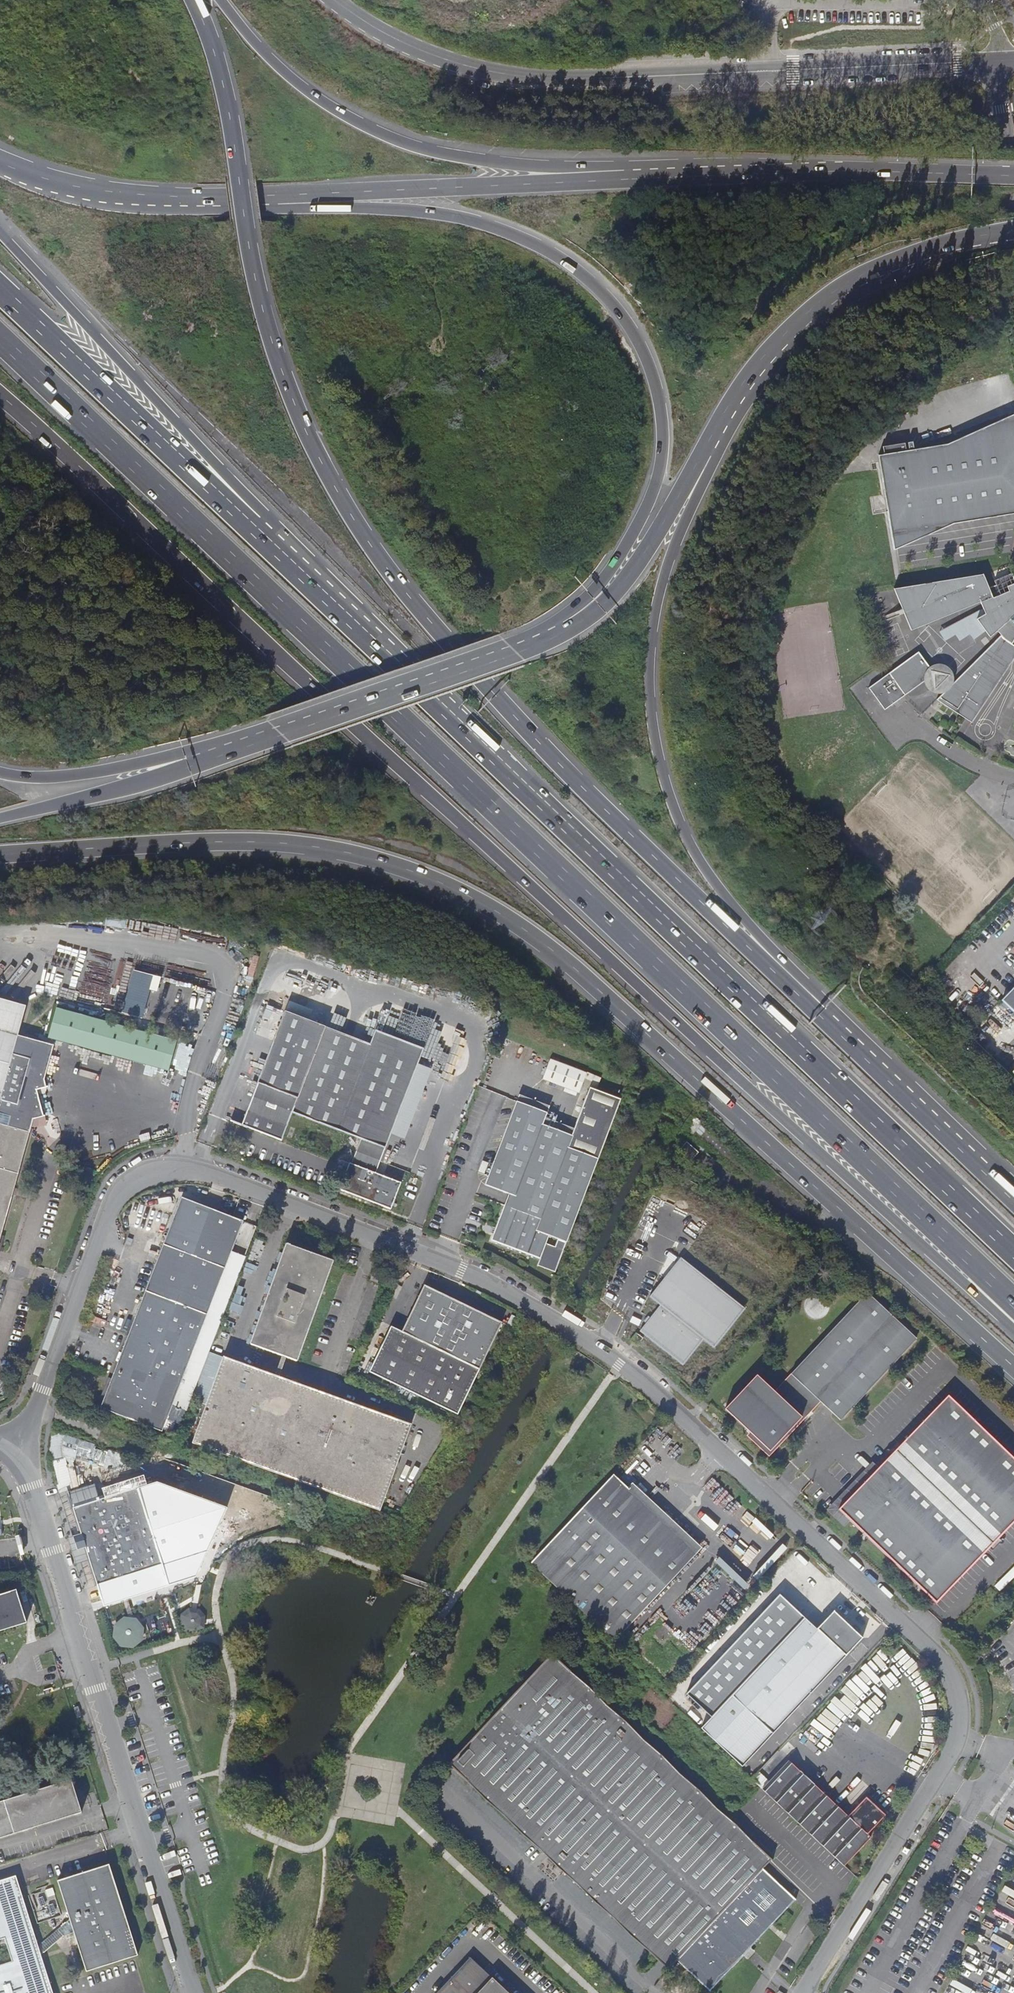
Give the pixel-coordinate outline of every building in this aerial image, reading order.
[(879,455),(894,549),(955,522),(1013,513),(1013,415),(953,444),(879,455)] [(982,608),(984,613),(976,619),(981,626),(985,631),(989,636),(996,630),(1000,635),(936,700),(965,718),(970,721),(1013,654),(1013,646),(1012,644),(1013,641),(1013,576),(1013,574),(1013,571),(994,580),(1000,594),(992,597),(983,575),(894,590),(910,628),(979,600),(982,608)] [(973,639),(985,631),(981,626),(976,619),(984,613),(982,608),(940,631),(944,640),(954,634),(959,640),(969,634),(973,639)] [(867,687),(884,710),(903,696),(925,679),(928,681),(929,683),(932,684),(934,684),(937,684),(939,683),(941,681),(943,678),(944,676),(944,673),(943,671),(942,669),(940,667),(938,666),(936,665),(935,665),(932,666),(930,666),(929,667),(918,651),(883,676),(867,687)] [(1012,990),(1002,999),(1001,1001),(1013,1013),(1013,988),(1012,990)] [(34,1118),(145,1089),(138,1062),(47,1085),(45,1078),(54,1044),(19,1034),(27,1005),(0,997),(0,1240),(34,1118)] [(392,1133),(418,1062),(424,1047),(375,1029),(370,1043),(285,1010),(242,1123),(282,1139),(293,1111),(359,1137),(350,1162),(348,1161),(344,1172),(341,1170),(338,1178),(344,1179),(340,1188),(392,1208),(402,1182),(377,1172),(392,1133)] [(507,1038),(501,1035),(497,1046),(504,1048),(507,1038)] [(580,1092),(585,1078),(587,1071),(550,1057),(543,1078),(580,1092)] [(405,1138),(431,1068),(418,1062),(392,1133),(405,1138)] [(601,1076),(587,1071),(585,1078),(592,1081),(590,1086),(597,1089),(601,1076)] [(622,1098),(597,1089),(590,1086),(575,1127),(572,1134),(544,1123),(547,1117),(549,1112),(517,1100),(486,1183),(509,1192),(515,1195),(511,1206),(505,1204),(497,1226),(494,1233),(492,1239),(541,1257),(538,1264),(556,1270),(567,1241),(568,1241),(600,1156),(622,1098)] [(520,1093),(517,1100),(549,1112),(551,1105),(520,1093)] [(575,1127),(547,1117),(544,1123),(572,1134),(575,1127)] [(344,1172),(348,1161),(343,1159),(339,1170),(341,1170),(344,1172)] [(509,1192),(505,1204),(511,1206),(515,1195),(509,1192)] [(113,1378),(103,1405),(102,1408),(163,1430),(244,1221),(183,1197),(113,1378)] [(269,1218),(262,1215),(260,1221),(267,1224),(269,1218)] [(488,1231),(494,1233),(497,1226),(491,1224),(488,1231)] [(149,1228),(146,1235),(163,1241),(165,1233),(149,1228)] [(250,1345),(282,1357),(287,1358),(298,1362),(335,1259),(286,1243),(250,1345)] [(716,1347),(747,1305),(680,1257),(652,1296),(661,1303),(641,1331),(685,1363),(704,1338),(716,1347)] [(378,1282),(386,1263),(378,1259),(371,1278),(378,1282)] [(841,1282),(844,1282),(846,1281),(847,1281),(848,1279),(848,1276),(847,1275),(845,1274),(843,1273),(842,1273),(840,1274),(839,1276),(839,1278),(839,1280),(839,1281),(841,1282)] [(830,1281),(821,1290),(832,1301),(841,1291),(830,1281)] [(370,1371),(458,1413),(503,1322),(425,1284),(402,1331),(392,1326),(370,1371)] [(235,1300),(245,1303),(250,1289),(240,1286),(235,1300)] [(757,1375),(725,1409),(770,1451),(819,1398),(822,1402),(841,1419),(915,1339),(866,1294),(775,1392),(757,1375)] [(812,1318),(814,1318),(817,1318),(819,1318),(822,1317),(824,1315),(827,1312),(827,1310),(827,1308),(828,1306),(827,1303),(827,1301),(825,1299),(822,1297),(820,1295),(818,1295),(817,1295),(814,1295),(812,1295),(810,1296),(808,1298),(806,1299),(805,1302),(804,1304),(804,1307),(804,1310),(805,1313),(807,1314),(809,1317),(812,1318)] [(209,1328),(217,1331),(221,1319),(214,1316),(209,1328)] [(215,1334),(209,1331),(205,1341),(212,1344),(215,1334)] [(637,1331),(631,1339),(639,1344),(644,1337),(637,1331)] [(211,1345),(204,1342),(201,1353),(208,1355),(211,1345)] [(224,1356),(193,1443),(380,1511),(412,1425),(280,1377),(275,1375),(224,1356)] [(282,1357),(275,1375),(280,1377),(287,1358),(282,1357)] [(103,1405),(113,1378),(109,1377),(99,1404),(103,1405)] [(837,1510),(936,1603),(1013,1520),(1013,1459),(945,1395),(837,1510)] [(633,1463),(618,1480),(622,1484),(638,1467),(633,1463)] [(697,1554),(626,1488),(622,1484),(618,1480),(614,1476),(532,1563),(615,1642),(697,1554)] [(632,1482),(626,1488),(697,1554),(703,1548),(684,1530),(673,1519),(643,1491),(632,1482)] [(125,1576),(162,1564),(150,1529),(151,1529),(138,1488),(74,1508),(99,1584),(125,1576)] [(162,1564),(162,1565),(214,1549),(203,1513),(151,1529),(162,1564)] [(211,1569),(193,1573),(197,1594),(215,1591),(211,1569)] [(27,1622),(16,1588),(0,1593),(0,1630),(27,1622)] [(817,1629),(782,1596),(688,1696),(712,1718),(702,1729),(744,1767),(863,1638),(834,1611),(817,1629)] [(117,1618),(116,1644),(142,1645),(143,1619),(117,1618)] [(991,1655),(985,1650),(980,1655),(986,1661),(991,1655)] [(555,1656),(451,1765),(666,1968),(670,1971),(679,1961),(712,1992),(746,1956),(754,1948),(797,1901),(764,1870),(773,1860),(555,1656)] [(781,1792),(759,1771),(752,1779),(845,1866),(871,1838),(868,1835),(886,1815),(867,1797),(849,1816),(801,1771),(781,1792)] [(82,1812),(72,1779),(0,1802),(0,1837),(82,1812)] [(37,1949),(63,1940),(76,1935),(89,1971),(140,1953),(108,1863),(59,1881),(73,1923),(36,1936),(14,1874),(0,1879),(0,1992),(53,1992),(37,1949)] [(38,1923),(44,1921),(41,1911),(35,1913),(38,1923)] [(470,1958),(437,1992),(508,1992),(470,1958)]
